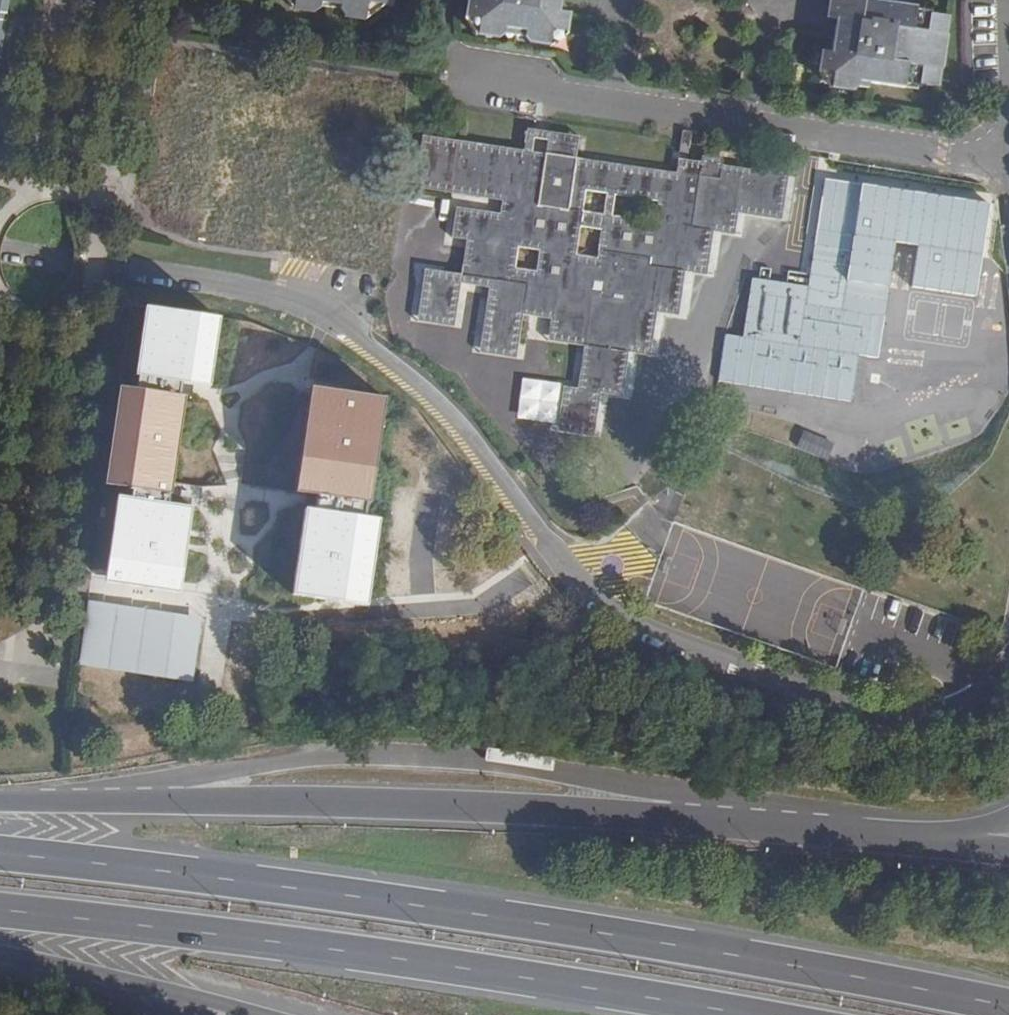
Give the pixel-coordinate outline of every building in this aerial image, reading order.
[(9,29),(13,0),(0,0),(0,28),(9,29)] [(291,6),(315,11),(320,7),(321,2),(340,5),(339,10),(342,15),(364,19),(379,8),(380,0),(286,0),(291,6)] [(563,10),(498,0),(484,0),(483,6),(471,4),(469,22),(472,27),(570,41),(572,19),(562,18),(563,10)] [(563,10),(564,0),(498,0),(563,10)] [(830,24),(840,26),(835,59),(826,57),(823,80),(876,89),(928,96),(944,96),(949,77),(958,23),(912,11),(872,4),(872,0),(834,0),(830,24)] [(569,43),(570,41),(472,27),(481,43),(505,47),(510,37),(528,38),(528,42),(530,51),(553,55),(569,43)] [(9,29),(0,28),(0,83),(9,29)] [(657,303),(678,307),(684,271),(685,263),(706,266),(712,230),(714,223),(735,226),(737,212),(739,204),(781,211),(787,175),(789,167),(752,161),(750,169),(722,165),(722,158),(702,155),(701,162),(678,158),(676,173),(576,157),(578,145),(549,140),(545,161),(458,148),(457,151),(449,150),(449,147),(421,143),(415,180),(483,191),(482,198),(501,200),(499,213),(456,206),(451,237),(474,241),(469,275),(440,271),(438,280),(424,278),(418,313),(455,319),(461,282),(488,287),(481,345),(516,350),(522,314),(550,318),(547,340),(584,345),(576,389),(563,388),(557,424),(594,429),(600,393),(601,385),(621,388),(627,352),(629,343),(650,347),(656,312),(657,303)] [(993,201),(824,177),(808,286),(752,277),(744,337),(726,334),(719,382),(852,401),(858,356),(879,359),(896,243),(918,246),(912,287),(979,297),(993,201)] [(780,218),(781,211),(739,204),(737,212),(780,218)] [(734,234),(735,226),(714,223),(712,230),(734,234)] [(705,274),(706,266),(685,263),(684,271),(705,274)] [(208,398),(217,309),(141,301),(132,382),(114,380),(102,485),(113,486),(102,585),(181,594),(193,485),(173,483),(182,396),(208,398)] [(677,315),(678,307),(657,303),(656,312),(677,315)] [(455,319),(418,313),(417,321),(454,327),(455,319)] [(649,355),(650,347),(629,343),(627,352),(649,355)] [(516,350),(481,345),(480,353),(514,358),(516,350)] [(307,381),(294,489),(304,490),(292,595),(368,605),(379,512),(368,510),(383,391),(307,381)] [(621,396),(621,388),(601,385),(600,393),(621,396)] [(592,437),(594,429),(557,424),(556,432),(592,437)] [(89,585),(89,598),(114,599),(115,587),(89,585)] [(77,664),(192,681),(201,615),(87,598),(77,664)]
